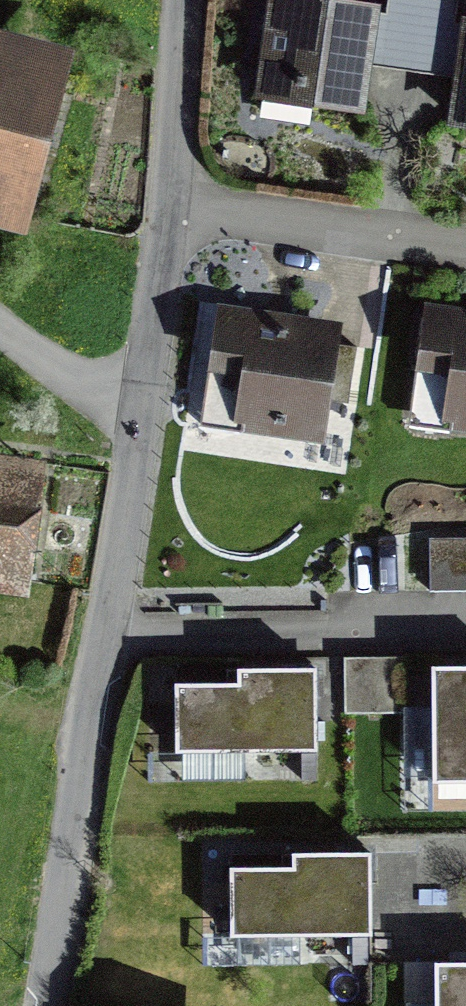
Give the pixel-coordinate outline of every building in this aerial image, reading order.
[(422,0),(390,0),(383,51),(414,55),(422,0)] [(458,0),(422,0),(414,55),(449,60),(458,0)] [(266,1),(251,106),(360,121),(375,17),(266,1)] [(0,61),(0,196),(24,202),(56,76),(0,61)] [(457,126),(465,127),(465,67),(457,126)] [(336,328),(215,311),(198,434),(318,451),(336,328)] [(423,318),(406,439),(465,448),(465,324),(423,318)] [(0,466),(0,604),(27,607),(44,471),(0,466)] [(432,593),(465,593),(465,540),(432,540),(432,593)] [(399,725),(401,673),(345,671),(343,723),(399,725)] [(169,760),(307,759),(307,679),(228,680),(228,694),(168,694),(169,760)] [(465,791),(465,680),(427,680),(428,792),(465,791)] [(222,947),(360,946),(360,865),(285,865),(285,878),(222,879),(222,947)] [(427,976),(427,1005),(465,1005),(465,976),(427,976)]
